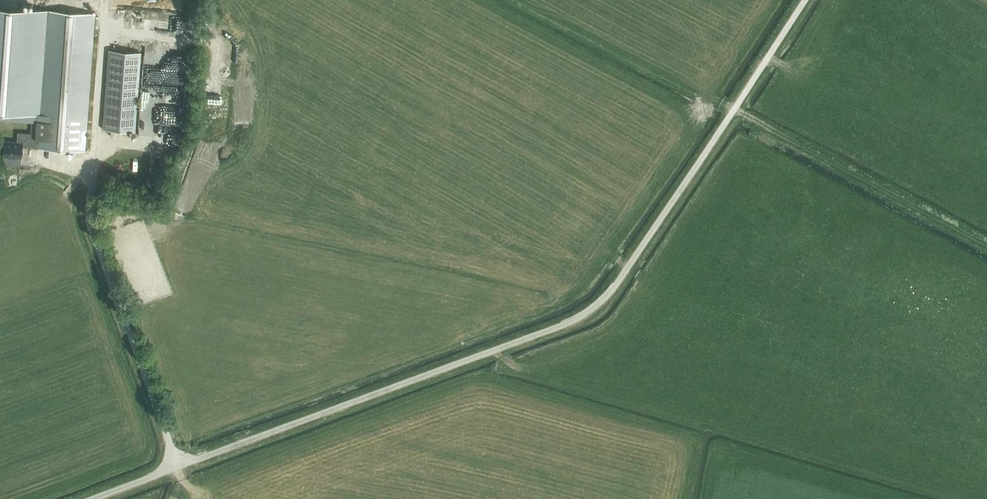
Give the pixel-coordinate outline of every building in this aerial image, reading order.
[(44,10),(0,6),(0,112),(36,114),(35,133),(17,132),(17,141),(3,140),(2,156),(10,157),(10,158),(12,161),(17,161),(21,158),(22,145),(85,150),(88,108),(94,14),(44,10)] [(135,112),(140,52),(108,50),(103,110),(102,129),(134,131),(135,112)]
